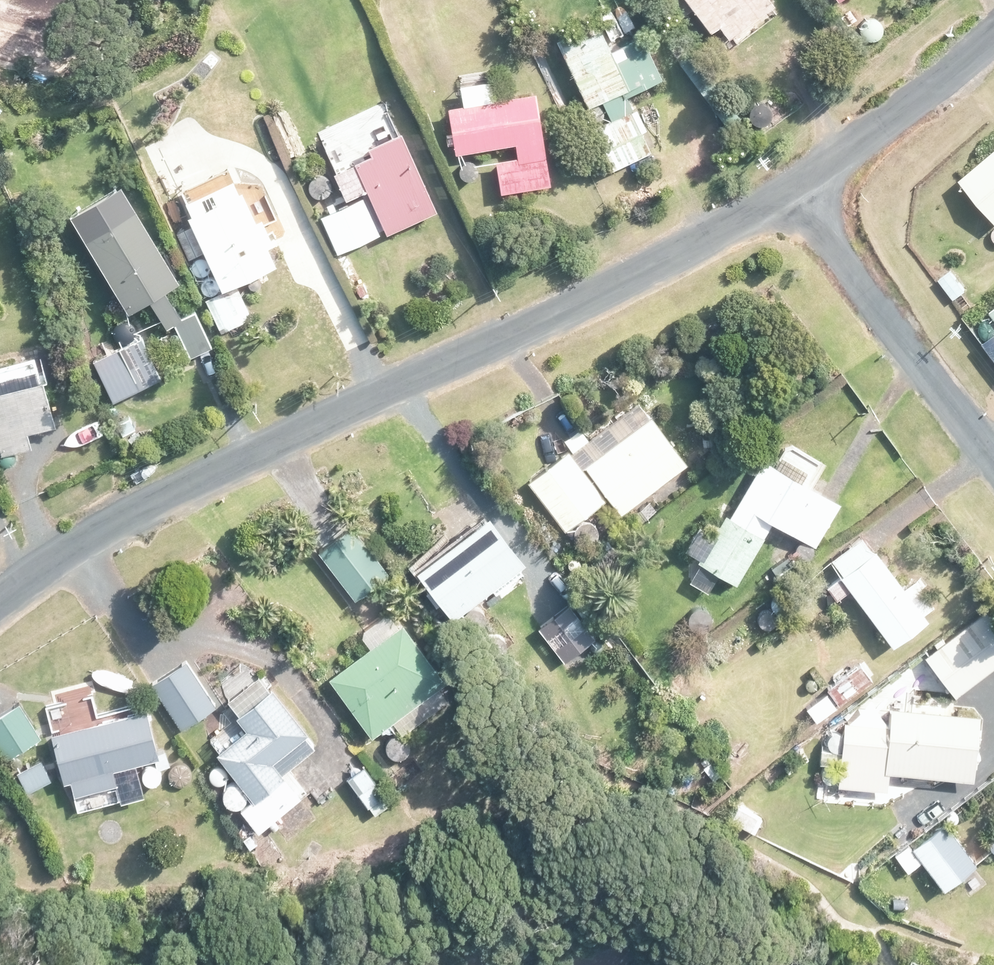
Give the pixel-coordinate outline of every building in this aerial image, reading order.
[(717,36),(725,29),(736,44),(783,8),(777,0),(689,0),(717,36)] [(655,151),(636,110),(639,109),(634,98),(670,81),(648,37),(616,52),(599,17),(558,37),(593,108),(605,102),(613,118),(581,134),(602,177),(655,151)] [(496,97),(493,74),(460,78),(463,104),(451,106),(457,153),(497,147),(521,144),(524,161),(499,164),(503,193),(555,186),(542,91),(496,97)] [(353,200),(370,192),(390,235),(443,211),(407,133),(372,149),(375,156),(340,172),(353,200)] [(968,180),(993,208),(993,155),(968,180)] [(282,261),(238,173),(186,198),(230,286),(282,261)] [(382,236),(366,198),(322,216),(339,255),(382,236)] [(200,309),(187,316),(174,293),(187,286),(138,199),(86,228),(136,315),(156,303),(170,329),(176,326),(195,360),(221,345),(200,309)] [(255,319),(240,287),(207,303),(223,335),(255,319)] [(167,381),(146,337),(120,350),(142,394),(167,381)] [(51,367),(41,370),(39,359),(0,368),(0,435),(5,457),(34,451),(30,433),(46,429),(41,407),(60,403),(51,367)] [(692,460),(638,395),(590,435),(583,427),(566,440),(628,514),(692,460)] [(819,543),(842,501),(817,487),(830,463),(790,442),(778,465),(765,458),(735,512),(730,510),(718,530),(706,524),(689,555),(701,562),(692,579),(712,591),(722,573),(743,584),(778,521),(819,543)] [(608,498),(572,450),(532,481),(568,529),(608,498)] [(464,613),(494,589),(498,594),(526,572),(521,567),(532,558),(493,511),(425,566),(464,613)] [(396,571),(357,522),(319,552),(358,601),(396,571)] [(867,536),(833,564),(898,643),(932,615),(867,536)] [(377,737),(398,722),(405,731),(463,689),(456,679),(411,618),(399,603),(363,629),(374,645),(332,676),(377,737)] [(927,656),(957,697),(993,670),(993,612),(991,608),(927,656)] [(221,703),(189,661),(154,687),(186,729),(221,703)] [(841,702),(874,677),(863,662),(830,687),(841,702)] [(320,742),(263,675),(230,703),(238,713),(206,741),(255,799),(244,808),(264,831),(306,795),(286,771),(320,742)] [(821,721),(839,706),(827,691),(809,706),(821,721)] [(26,700),(0,719),(0,745),(13,763),(52,735),(26,700)] [(984,711),(898,704),(896,723),(847,719),(842,787),(876,790),(875,802),(892,804),(894,773),(979,780),(984,711)] [(153,709),(57,732),(69,782),(77,780),(81,794),(107,787),(111,804),(150,795),(142,762),(165,756),(153,709)] [(396,799),(366,763),(349,777),(379,813),(396,799)] [(948,823),(900,857),(913,874),(928,863),(947,889),(979,866),(948,823)]
